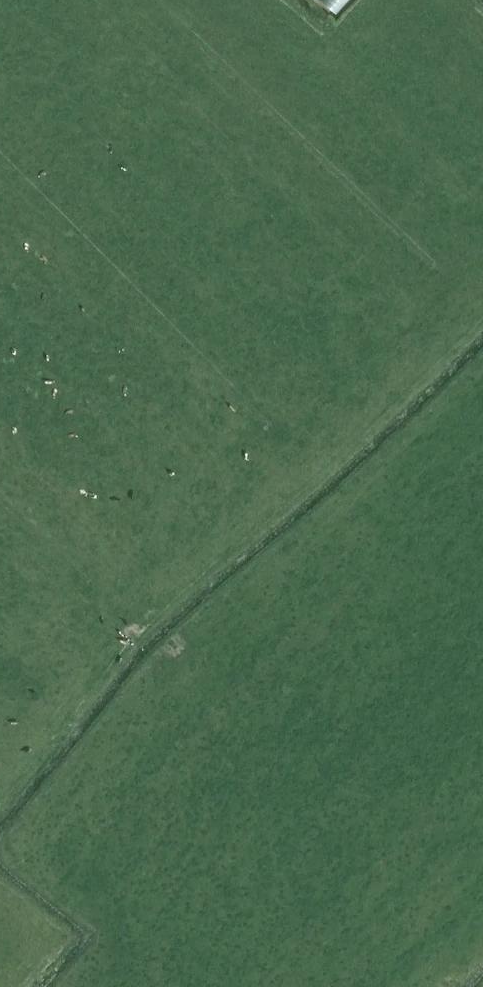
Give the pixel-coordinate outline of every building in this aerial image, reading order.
[(339,9),(347,0),(329,0),(339,9)]
